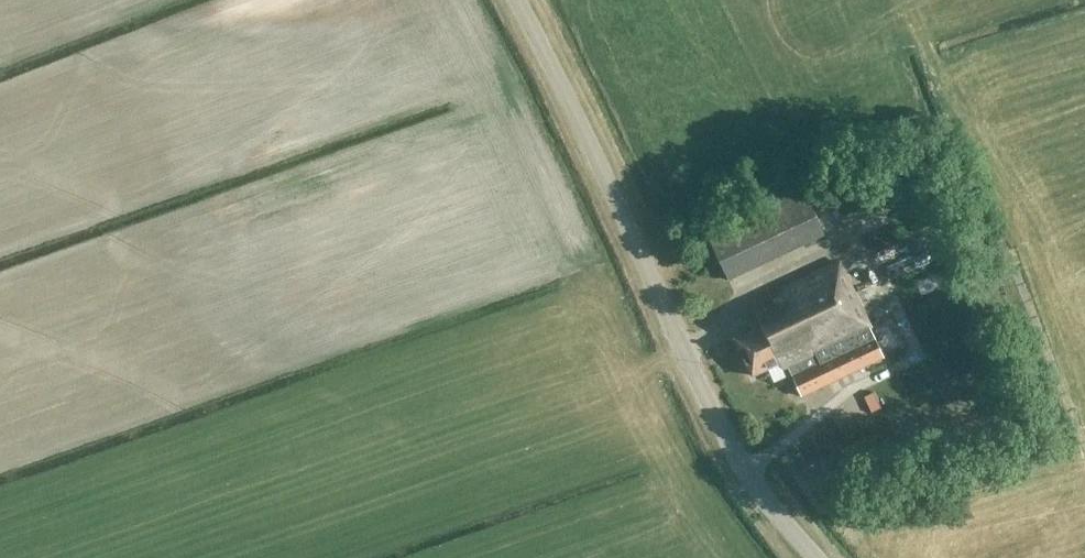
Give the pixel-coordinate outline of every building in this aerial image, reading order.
[(707,230),(730,277),(825,231),(802,184),(707,230)] [(800,395),(882,355),(837,261),(750,302),(761,325),(734,338),(751,375),(779,363),(781,368),(786,365),(800,395)] [(910,280),(911,294),(929,293),(928,279),(910,280)]
